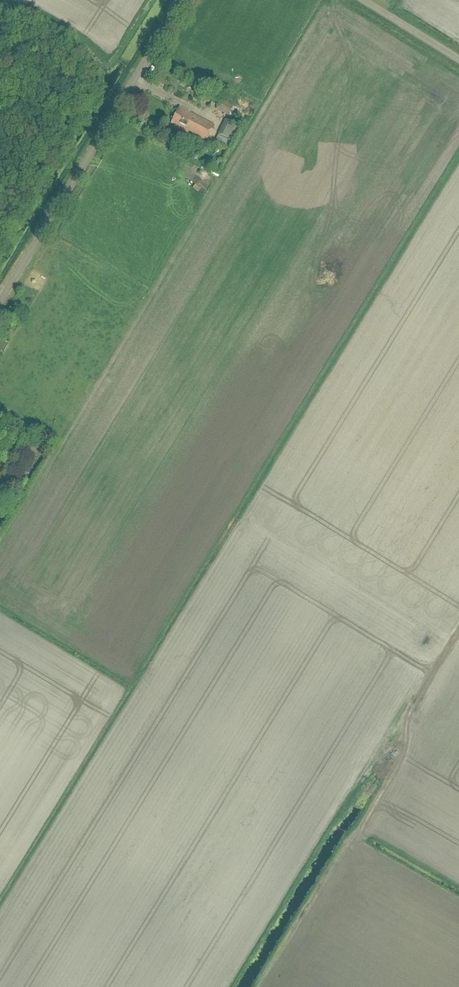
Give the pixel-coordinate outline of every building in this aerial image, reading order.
[(228,116),(228,115),(234,118),(238,110),(232,107),(233,107),(220,100),(215,110),(228,116)] [(178,107),(170,125),(205,143),(213,126),(185,112),(186,111),(178,107)] [(217,134),(218,135),(214,142),(228,149),(239,127),(233,124),(225,119),(217,134)] [(202,146),(192,141),(189,146),(199,151),(202,146)]
